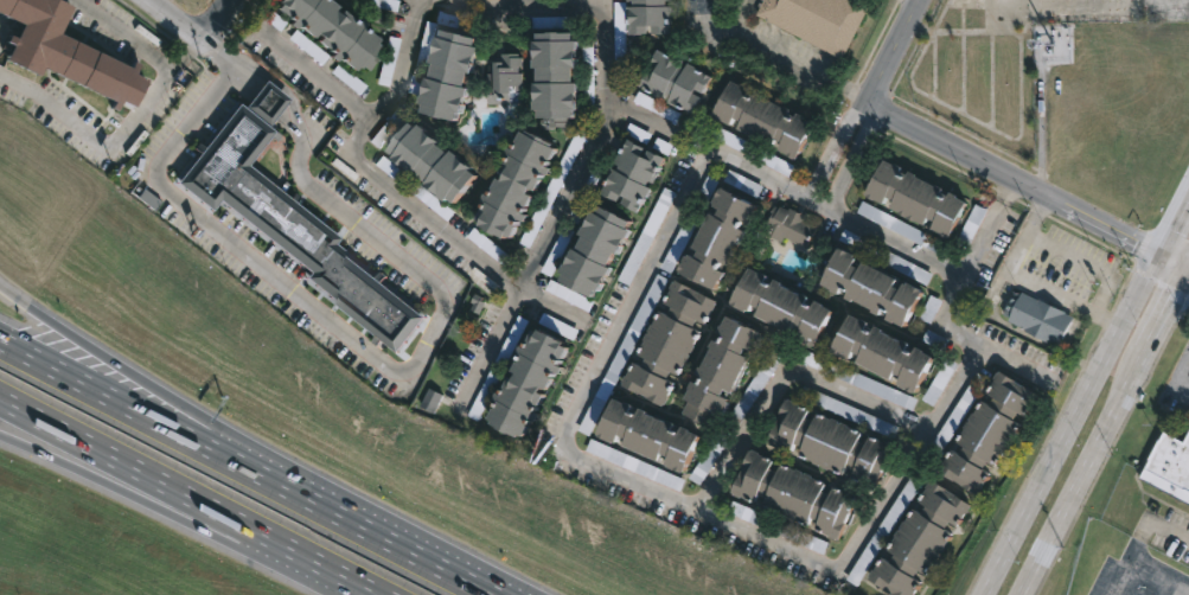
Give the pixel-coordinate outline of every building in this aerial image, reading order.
[(19,24),(0,14),(0,0),(55,0),(70,7),(57,34),(128,69),(132,62),(136,64),(132,75),(145,81),(132,108),(120,102),(115,111),(109,108),(111,102),(41,68),(37,77),(2,60),(9,45),(2,41),(5,36),(12,39),(19,24)] [(285,6),(289,0),(332,0),(346,9),(343,15),(346,18),(350,13),(366,25),(369,23),(375,28),(372,32),(386,43),(384,47),(386,49),(367,72),(365,70),(363,75),(347,63),(346,65),(340,60),(343,57),(326,45),(330,40),(325,38),(322,40),(285,13),(288,8),(285,6)] [(634,2),(634,0),(677,0),(677,2),(672,2),(672,7),(677,7),(677,36),(659,34),(659,26),(656,26),(656,34),(637,36),(637,12),(633,12),(633,7),(639,7),(640,2),(634,2)] [(757,15),(765,0),(859,0),(871,6),(845,59),(757,15)] [(491,50),(484,76),(480,75),(477,89),(479,90),(474,109),(471,108),(467,123),(433,115),(434,107),(432,107),(439,79),(440,81),(443,66),(441,65),(449,31),(487,40),(486,49),(491,50)] [(584,33),(584,41),(589,41),(589,69),(586,69),(586,84),(589,84),(588,110),(586,110),(586,119),(580,119),(582,128),(564,128),(564,132),(555,130),(555,129),(551,129),(551,119),(549,119),(549,111),(546,111),(546,84),(549,84),(549,69),(546,69),(546,43),(549,43),(549,33),(584,33)] [(665,52),(690,63),(688,68),(692,71),(696,65),(722,78),(702,119),(686,110),(685,111),(645,91),(654,72),(661,76),(664,70),(658,68),(665,52)] [(525,55),(525,75),(529,75),(529,103),(503,103),(504,64),(507,64),(507,53),(525,55)] [(274,122),(273,124),(249,105),(270,79),(294,98),(274,122)] [(734,81),(750,88),(749,92),(756,96),(757,91),(792,109),(790,113),(797,116),(798,113),(817,124),(798,160),(780,151),(784,143),(776,140),(773,147),(739,129),(742,121),(735,117),(731,124),(714,116),(734,81)] [(634,103),(678,122),(683,112),(638,93),(634,103)] [(282,188),(283,190),(290,179),(298,185),(295,187),(306,196),(300,203),(344,238),(340,242),(433,316),(404,351),(389,338),(382,345),(377,340),(384,334),(312,276),(315,271),(225,199),(217,209),(183,181),(244,103),(279,130),(251,164),(282,188)] [(421,124),(427,129),(429,127),(450,143),(448,146),(460,155),(462,152),(485,169),(482,172),(487,177),(464,206),(460,203),(458,205),(435,187),(437,184),(426,174),(424,177),(403,161),(405,158),(399,153),(421,124)] [(795,166),(718,127),(713,136),(789,175),(795,166)] [(535,130),(562,145),(561,147),(565,149),(554,174),(551,173),(542,191),(544,191),(536,207),(533,206),(530,213),(533,216),(531,222),(526,219),(524,225),(525,226),(517,243),(486,226),(487,224),(482,220),(491,204),(488,203),(493,194),(496,196),(517,156),(513,154),(517,148),(520,151),(529,130),(533,133),(535,130)] [(650,155),(652,156),(656,151),(673,160),(661,185),(657,181),(654,187),(660,190),(648,215),(628,205),(632,198),(628,196),(625,203),(608,194),(614,181),(616,183),(622,171),(625,171),(626,167),(621,165),(626,154),(628,155),(637,141),(652,148),(650,155)] [(887,159),(904,167),(902,171),(909,174),(912,171),(937,186),(938,184),(946,188),(944,192),(951,196),(953,192),(960,196),(959,198),(971,204),(953,238),(934,229),(938,222),(931,218),(927,225),(919,222),(918,223),(893,209),(896,200),(890,197),(886,205),(868,194),(887,159)] [(771,203),(761,220),(756,218),(753,224),(759,228),(755,236),(753,235),(743,254),(744,255),(735,268),(737,269),(727,286),(690,267),(698,251),(701,252),(702,250),(708,254),(711,248),(704,244),(723,209),(729,212),(733,206),(725,203),(727,200),(727,199),(735,184),(771,203)] [(612,201),(643,217),(640,224),(644,226),(632,251),(627,250),(621,263),(626,265),(614,289),(608,287),(606,293),(573,277),(576,270),(573,268),(586,243),(589,245),(595,232),(592,231),(596,223),(597,223),(603,206),(608,209),(612,201)] [(781,205),(790,210),(791,207),(807,217),(805,222),(818,228),(806,250),(785,238),(782,242),(763,232),(775,205),(780,207),(781,205)] [(928,282),(933,272),(843,232),(839,242),(928,282)] [(830,244),(846,251),(846,254),(849,255),(846,261),(852,264),(856,258),(890,276),(887,282),(893,286),(896,280),(899,281),(900,279),(916,287),(897,324),(888,319),(887,320),(865,309),(867,307),(846,298),(845,299),(812,281),(830,244)] [(782,284),(793,292),(794,289),(829,309),(810,340),(743,300),(765,265),(786,279),(782,284)] [(594,301),(551,280),(546,290),(589,312),(594,301)] [(678,280),(718,301),(717,303),(718,303),(708,325),(699,320),(695,328),(703,333),(696,346),(697,347),(680,376),(672,371),(669,379),(677,384),(665,408),(648,399),(648,398),(624,384),(635,363),(644,367),(647,358),(640,354),(647,340),(645,340),(661,312),(669,315),(673,307),(666,303),(672,290),(671,289),(675,281),(677,282),(678,280)] [(1025,293),(1068,311),(1067,313),(1070,315),(1057,345),(1009,322),(1011,318),(1005,315),(1015,293),(1022,296),(1024,293),(1025,293)] [(840,311),(858,319),(856,324),(863,327),(865,322),(872,326),(871,328),(890,339),(891,335),(900,340),(899,344),(904,347),(907,344),(926,354),(906,392),(889,384),(890,382),(888,380),(891,373),(884,370),(881,377),(844,358),(848,351),(843,350),(840,356),(822,347),(840,311)] [(766,335),(757,352),(750,348),(747,354),(753,358),(735,395),(728,391),(724,397),(731,401),(730,403),(733,404),(724,420),(720,416),(714,428),(685,414),(691,402),(688,399),(696,382),(702,385),(705,379),(699,376),(715,348),(712,348),(717,340),(724,344),(727,338),(721,334),(730,316),(766,335)] [(544,326),(550,328),(551,326),(576,339),(575,341),(580,345),(571,362),(575,364),(571,371),(567,369),(558,386),(555,384),(552,390),(556,392),(549,407),(552,408),(546,418),(542,416),(533,433),(530,431),(528,435),(503,422),(504,418),(499,416),(509,398),(505,396),(509,389),(512,391),(532,351),(529,350),(532,343),(536,345),(544,326)] [(1012,379),(1036,394),(1023,415),(1016,410),(1012,417),(1018,422),(976,493),(971,490),(970,492),(959,485),(959,484),(934,469),(947,447),(955,453),(960,444),(953,440),(961,427),(960,426),(966,417),(965,417),(969,410),(971,411),(978,398),(986,403),(991,396),(984,391),(996,367),(1014,378),(1012,379)] [(436,412),(443,394),(429,388),(421,407),(436,412)] [(800,414),(807,417),(812,409),(826,416),(827,414),(857,428),(854,436),(862,440),(865,433),(880,440),(881,437),(890,442),(870,485),(848,473),(850,468),(842,463),(838,474),(760,437),(780,394),(805,405),(800,414)] [(618,399),(634,407),(633,409),(640,412),(643,409),(669,424),(671,421),(679,424),(677,428),(683,431),(685,428),(703,437),(684,475),(669,467),(672,459),(665,455),(661,462),(627,446),(629,441),(622,437),(619,443),(616,442),(615,444),(599,437),(612,414),(611,414),(618,399)] [(1182,441),(1188,428),(1188,504),(1137,476),(1161,430),(1182,441)] [(776,467),(785,471),(788,461),(833,481),(830,491),(837,493),(840,485),(872,499),(868,511),(861,507),(845,540),(820,530),(825,520),(818,517),(814,525),(768,504),(772,498),(765,494),(762,501),(739,491),(757,448),(780,459),(776,467)] [(923,583),(916,594),(894,594),(895,594),(869,580),(883,558),(891,564),(897,556),(890,551),(899,538),(896,537),(915,510),(923,516),(928,507),(921,503),(935,480),(973,506),(969,514),(960,526),(953,523),(947,531),(954,536),(928,576),(921,571),(916,578),(923,583)] [(782,536),(825,554),(829,543),(787,526),(782,536)]
